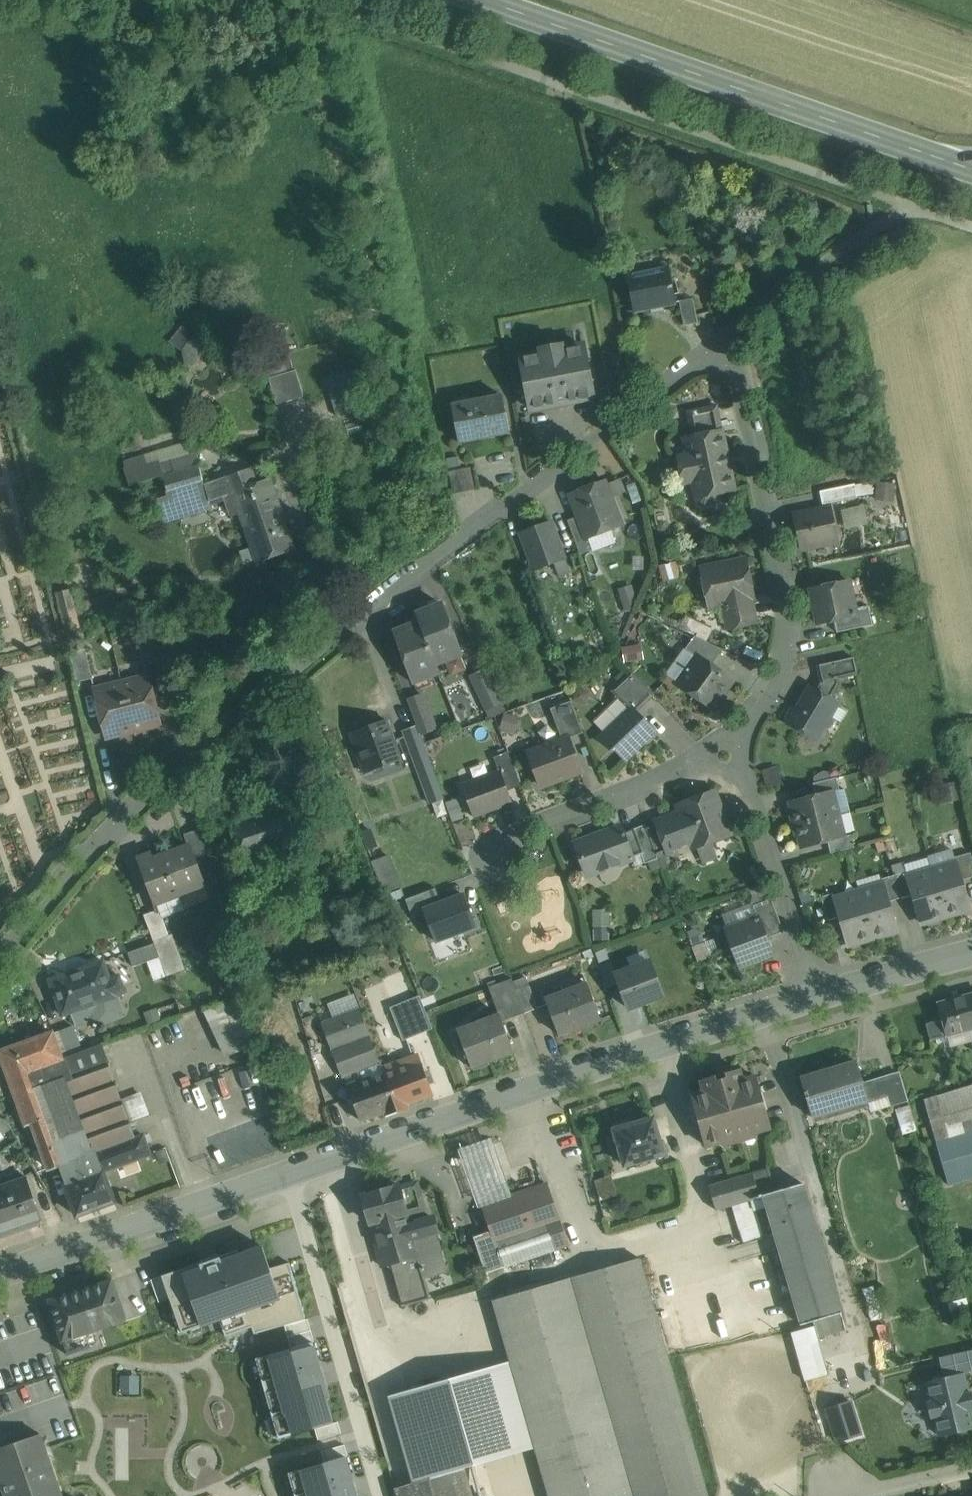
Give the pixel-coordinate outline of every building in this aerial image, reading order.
[(669,267),(628,276),(635,312),(677,303),(669,267)] [(694,298),(680,301),(685,325),(699,322),(694,298)] [(196,336),(193,338),(182,324),(166,337),(188,364),(207,349),(196,336)] [(564,344),(539,349),(540,355),(521,358),(531,409),(594,398),(584,346),(565,350),(564,344)] [(274,372),(281,371),(280,366),(292,363),(289,353),(271,358),(274,372)] [(293,368),(268,377),(277,402),(303,393),(293,368)] [(322,377),(332,415),(359,409),(349,370),(322,377)] [(501,396),(454,405),(454,404),(452,405),(460,443),(461,443),(461,442),(508,433),(510,433),(502,395),(501,395),(501,396)] [(716,407),(689,413),(694,437),(721,431),(716,407)] [(694,437),(685,438),(689,456),(679,458),(684,482),(694,479),(698,498),(700,502),(704,505),(713,503),(715,499),(716,495),(715,494),(734,490),(721,431),(694,437)] [(471,468),(450,472),(454,494),(475,489),(471,468)] [(270,478),(225,494),(233,518),(241,515),(252,547),(248,548),(252,561),(257,559),(258,562),(295,549),(270,478)] [(605,483),(572,495),(579,516),(587,536),(588,536),(621,524),(605,483)] [(855,484),(820,491),(823,505),(858,497),(855,484)] [(840,507),(844,526),(868,521),(864,502),(840,507)] [(830,508),(795,515),(802,549),(837,541),(830,508)] [(587,536),(579,516),(568,520),(580,554),(584,553),(593,549),(588,536),(587,536)] [(551,522),(521,533),(535,570),(565,558),(551,522)] [(596,557),(593,549),(584,553),(596,586),(604,583),(594,558),(596,557)] [(746,559),(700,568),(709,607),(723,604),(751,598),(755,598),(746,559)] [(849,581),(810,589),(818,624),(834,621),(857,616),(855,609),(849,581)] [(607,584),(596,588),(602,603),(613,599),(607,584)] [(70,589),(57,592),(67,631),(80,628),(70,589)] [(751,598),(723,604),(729,629),(756,623),(751,598)] [(462,656),(442,604),(417,614),(420,622),(437,666),(462,656)] [(868,606),(855,609),(857,616),(834,621),(837,633),(873,625),(868,606)] [(679,626),(705,636),(709,624),(683,615),(679,626)] [(420,622),(395,631),(415,684),(441,674),(437,666),(420,622)] [(154,632),(138,636),(146,665),(161,661),(154,632)] [(723,649),(695,636),(685,649),(698,658),(699,657),(711,666),(723,649)] [(622,644),(623,659),(642,658),(641,643),(622,644)] [(86,649),(71,653),(78,682),(93,678),(86,649)] [(711,666),(699,657),(698,658),(680,684),(712,707),(731,680),(711,666)] [(854,658),(818,665),(822,681),(837,678),(857,673),(854,658)] [(650,690),(658,682),(642,664),(634,672),(650,690)] [(486,669),(472,676),(487,708),(502,702),(486,669)] [(652,695),(632,673),(614,690),(632,709),(632,708),(635,711),(652,695)] [(149,677),(122,683),(134,730),(161,723),(149,677)] [(820,681),(815,690),(811,687),(798,708),(793,709),(788,718),(789,723),(789,724),(816,740),(823,727),(828,726),(831,721),(830,716),(838,703),(830,698),(839,684),(837,678),(822,681),(820,681)] [(122,683),(95,690),(107,737),(134,730),(122,683)] [(423,694),(408,700),(417,724),(421,733),(435,728),(423,694)] [(571,701),(551,708),(563,740),(568,738),(583,733),(571,701)] [(632,709),(600,738),(611,750),(614,747),(625,759),(644,741),(648,741),(654,736),(654,731),(635,711),(632,708),(632,709)] [(387,720),(352,733),(358,751),(362,749),(369,770),(366,771),(366,772),(402,759),(387,720)] [(417,724),(403,730),(411,751),(425,745),(421,733),(417,724)] [(563,740),(530,752),(542,786),(581,772),(568,738),(563,740)] [(425,745),(411,751),(422,781),(436,775),(425,745)] [(509,752),(494,757),(500,772),(507,791),(521,786),(509,752)] [(500,772),(464,785),(475,815),(511,802),(507,791),(500,772)] [(836,777),(813,783),(816,795),(833,791),(833,792),(840,790),(836,777)] [(713,793),(681,804),(679,805),(679,807),(680,807),(683,814),(671,819),(681,845),(692,841),(694,845),(694,847),(697,846),(696,846),(728,834),(731,833),(730,831),(729,831),(715,794),(716,794),(715,791),(713,792),(713,793)] [(816,795),(790,802),(796,825),(839,814),(833,792),(833,791),(816,795)] [(286,805),(231,823),(245,868),(265,862),(263,854),(298,843),(286,805)] [(839,814),(796,825),(802,848),(828,841),(845,837),(844,836),(839,814)] [(671,819),(647,828),(657,854),(681,845),(671,819)] [(646,824),(623,833),(632,857),(642,854),(645,863),(658,858),(657,854),(647,828),(646,824)] [(621,827),(576,844),(587,874),(632,857),(623,833),(621,827)] [(200,829),(184,834),(189,846),(189,845),(195,860),(208,856),(200,829)] [(845,837),(828,841),(831,853),(854,847),(851,835),(844,836),(845,837)] [(189,846),(153,859),(151,854),(140,858),(159,909),(162,917),(184,909),(178,894),(205,885),(195,860),(189,845),(189,846)] [(954,857),(956,864),(957,864),(962,880),(971,877),(971,859),(971,853),(954,857)] [(956,864),(932,871),(945,915),(970,908),(962,880),(957,864),(956,864)] [(906,871),(894,875),(901,898),(912,895),(907,878),(908,878),(906,871)] [(908,878),(907,878),(912,895),(920,922),(945,915),(932,871),(908,878)] [(894,875),(881,879),(883,885),(884,885),(889,901),(901,898),(894,875)] [(430,939),(475,929),(464,879),(433,886),(433,888),(405,895),(409,911),(423,908),(430,939)] [(883,885),(859,893),(872,937),(897,929),(889,901),(884,885),(883,885)] [(833,893),(821,897),(828,920),(839,916),(835,900),(833,893)] [(835,900),(839,916),(847,944),(872,937),(859,893),(835,900)] [(772,898),(753,905),(758,917),(759,917),(767,938),(784,932),(772,898)] [(593,937),(609,936),(607,907),(592,908),(593,937)] [(162,917),(159,909),(144,915),(154,941),(160,957),(167,976),(182,971),(162,917)] [(758,917),(725,929),(729,940),(727,945),(729,951),(734,953),(740,967),(773,954),(767,938),(759,917),(758,917)] [(437,958),(468,946),(463,932),(432,944),(437,958)] [(138,965),(160,957),(154,941),(129,950),(135,966),(138,965)] [(145,984),(167,976),(160,957),(138,965),(145,984)] [(104,961),(51,980),(63,1015),(72,1012),(89,1006),(116,996),(116,995),(125,992),(119,976),(110,979),(104,961)] [(650,961),(616,974),(629,1008),(663,996),(650,961)] [(512,978),(489,987),(499,1013),(500,1013),(503,1021),(525,1013),(512,978)] [(586,984),(548,998),(547,998),(546,998),(560,1034),(561,1034),(561,1033),(599,1019),(600,1019),(601,1019),(587,983),(586,983),(586,984)] [(538,1008),(530,985),(517,990),(526,1013),(538,1008)] [(938,1003),(947,1036),(971,1029),(971,993),(938,1003)] [(118,995),(116,996),(89,1006),(94,1020),(96,1025),(125,1015),(118,995)] [(420,995),(390,1007),(403,1041),(433,1029),(420,995)] [(240,998),(214,1005),(229,1055),(255,1047),(240,998)] [(78,1026),(94,1020),(89,1006),(72,1012),(78,1026)] [(360,1008),(322,1022),(332,1049),(370,1035),(360,1008)] [(499,1015),(460,1030),(459,1029),(458,1029),(473,1068),(474,1068),(474,1065),(488,1060),(489,1062),(490,1062),(490,1060),(513,1052),(513,1053),(514,1053),(503,1021),(500,1013),(499,1013),(498,1014),(499,1015)] [(73,1026),(54,1033),(64,1059),(83,1052),(73,1026)] [(54,1033),(0,1052),(15,1093),(27,1125),(32,1123),(39,1142),(41,1142),(50,1169),(60,1165),(67,1184),(97,1173),(90,1154),(57,1062),(64,1059),(54,1033)] [(370,1035),(332,1049),(343,1077),(380,1063),(370,1035)] [(57,1062),(90,1154),(134,1138),(100,1045),(83,1052),(64,1059),(57,1062)] [(15,1093),(0,1052),(0,1098),(15,1093)] [(405,1067),(385,1075),(398,1112),(411,1108),(409,1103),(433,1095),(430,1086),(437,1083),(431,1067),(424,1070),(418,1054),(403,1059),(405,1067)] [(856,1061),(822,1071),(822,1072),(803,1078),(803,1077),(801,1077),(814,1118),(815,1117),(815,1116),(866,1101),(867,1102),(868,1102),(868,1100),(873,1099),(868,1082),(863,1084),(856,1061)] [(743,1080),(740,1070),(702,1080),(706,1091),(692,1095),(707,1146),(770,1128),(756,1076),(743,1080)] [(899,1073),(883,1078),(891,1105),(907,1100),(899,1073)] [(385,1075),(364,1082),(363,1079),(348,1085),(352,1097),(349,1098),(353,1109),(357,1108),(361,1121),(385,1112),(386,1116),(398,1112),(385,1075)] [(937,1096),(949,1138),(971,1131),(971,1086),(937,1096)] [(949,1138),(937,1096),(925,1100),(937,1141),(949,1138)] [(896,1109),(903,1132),(916,1128),(909,1105),(896,1109)] [(654,1118),(633,1124),(632,1118),(614,1124),(615,1129),(617,1137),(610,1139),(617,1162),(624,1160),(625,1165),(664,1154),(654,1118)] [(937,1141),(950,1186),(971,1179),(971,1131),(949,1138),(937,1141)] [(134,1138),(90,1154),(97,1173),(104,1171),(104,1172),(152,1154),(145,1134),(134,1138)] [(484,1207),(513,1197),(493,1138),(459,1149),(479,1208),(484,1207)] [(769,1168),(745,1175),(752,1200),(764,1196),(764,1194),(776,1191),(769,1168)] [(67,1184),(66,1185),(77,1216),(115,1202),(104,1172),(104,1171),(67,1184)] [(599,1197),(617,1193),(612,1173),(594,1178),(599,1197)] [(0,1185),(0,1235),(43,1220),(28,1175),(0,1185)] [(745,1175),(709,1186),(716,1210),(732,1205),(752,1200),(745,1175)] [(400,1186),(363,1196),(371,1223),(383,1267),(391,1265),(395,1279),(423,1271),(446,1265),(439,1241),(440,1241),(437,1230),(413,1236),(410,1224),(407,1214),(425,1209),(418,1182),(400,1187),(400,1186)] [(776,1191),(764,1194),(764,1196),(802,1325),(813,1321),(818,1335),(846,1327),(803,1183),(776,1191)] [(492,1231),(493,1230),(505,1265),(568,1244),(547,1185),(513,1197),(484,1207),(492,1231)] [(752,1200),(732,1205),(744,1243),(764,1237),(752,1200)] [(434,1218),(410,1224),(413,1236),(437,1230),(434,1218)] [(492,1231),(474,1237),(486,1272),(505,1265),(493,1230),(492,1231)] [(239,1249),(152,1279),(158,1302),(170,1299),(182,1332),(220,1321),(223,1329),(226,1335),(252,1328),(254,1334),(285,1325),(305,1319),(289,1263),(271,1268),(262,1245),(240,1254),(239,1249)] [(570,1278),(633,1495),(708,1495),(640,1258),(570,1278)] [(423,1271),(395,1279),(402,1307),(431,1299),(423,1271)] [(493,1300),(511,1361),(536,1448),(549,1495),(633,1495),(570,1278),(493,1300)] [(112,1279),(49,1300),(63,1342),(126,1321),(112,1279)] [(309,1318),(305,1319),(285,1325),(292,1349),(257,1358),(280,1438),(315,1428),(318,1440),(342,1433),(338,1422),(334,1423),(328,1399),(331,1398),(309,1318)] [(806,1328),(795,1330),(804,1370),(816,1367),(806,1328)] [(946,1353),(951,1373),(971,1367),(971,1347),(946,1353)] [(816,1367),(804,1370),(808,1387),(858,1375),(854,1358),(816,1367)] [(511,1361),(440,1381),(465,1468),(536,1448),(511,1361)] [(927,1381),(932,1401),(927,1402),(931,1417),(935,1416),(940,1436),(971,1428),(971,1414),(971,1408),(971,1407),(968,1392),(967,1393),(962,1373),(927,1381)] [(119,1391),(138,1391),(138,1374),(119,1374),(119,1391)] [(440,1381),(389,1396),(413,1483),(416,1482),(465,1468),(440,1381)] [(850,1400),(827,1407),(838,1442),(861,1434),(850,1400)] [(40,1435),(0,1448),(0,1478),(2,1482),(6,1495),(62,1495),(45,1449),(40,1435)] [(290,1473),(297,1495),(359,1495),(345,1444),(322,1450),(326,1463),(290,1473)] [(416,1482),(417,1483),(396,1489),(398,1495),(473,1495),(465,1468),(416,1482)]
